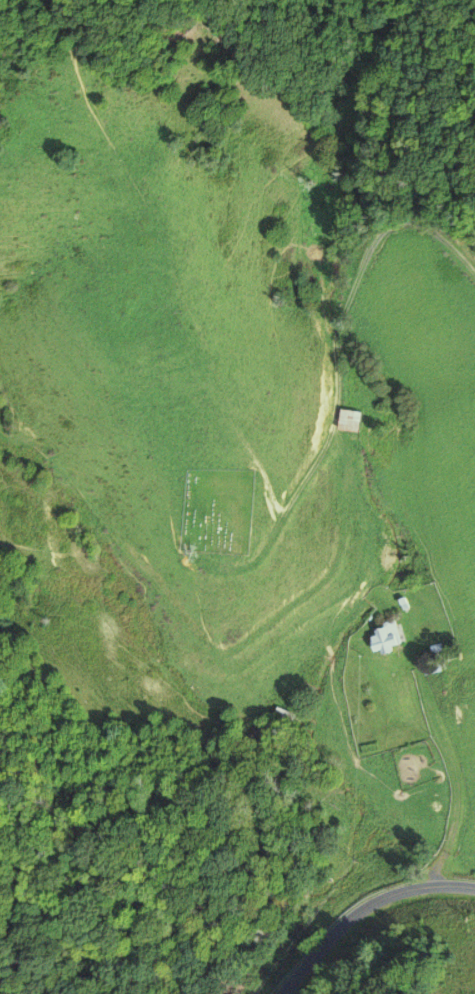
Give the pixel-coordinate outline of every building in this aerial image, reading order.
[(337,432),(358,433),(360,412),(339,411),(337,432)] [(367,632),(375,630),(373,623),(390,619),(395,640),(370,646),(367,632)]
